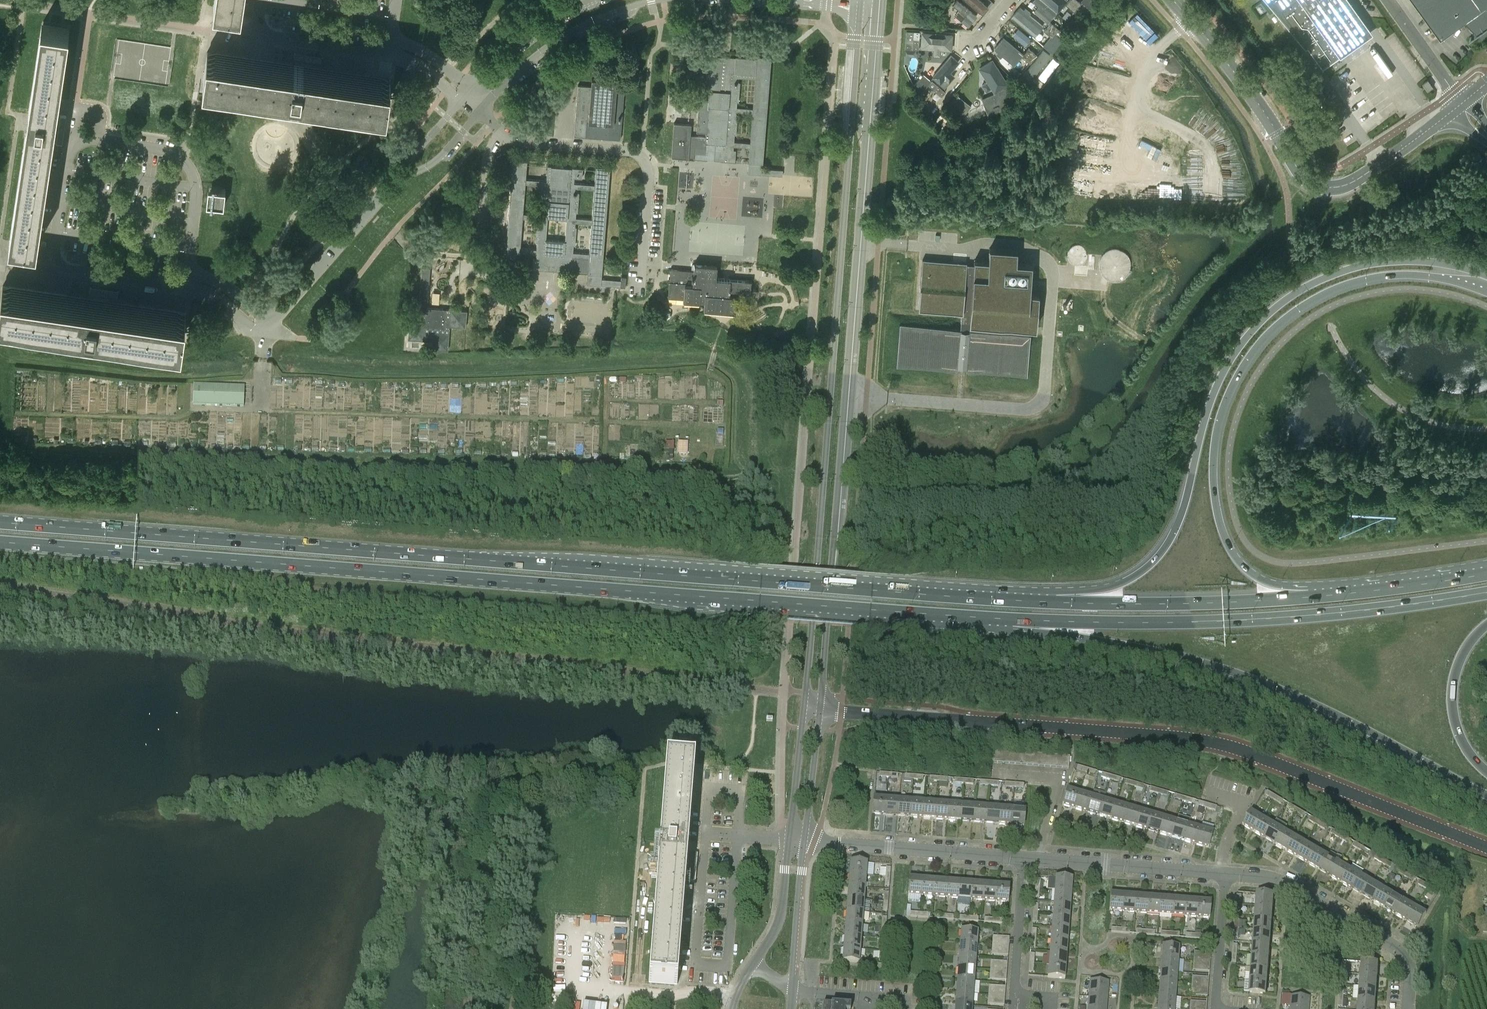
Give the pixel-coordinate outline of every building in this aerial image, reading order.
[(216,7),(241,11),(243,0),(217,0),(216,7)] [(959,0),(954,0),(951,4),(958,9),(954,14),(968,25),(977,14),(959,0)] [(983,13),(991,3),(988,0),(968,0),(983,13)] [(1047,22),(1056,11),(1043,0),(1032,0),(1038,5),(1033,10),(1047,22)] [(1066,0),(1045,0),(1058,11),(1066,0)] [(1065,4),(1074,11),(1077,7),(1069,0),(1065,4)] [(1306,49),(1308,48),(1323,69),(1343,55),(1341,52),(1370,32),(1347,0),(1265,0),(1306,49)] [(1441,38),(1465,21),(1471,26),(1469,28),(1474,33),(1476,31),(1482,36),(1486,31),(1486,0),(1413,0),(1441,38)] [(1035,35),(1043,24),(1028,13),(1030,11),(1024,7),(1023,8),(1019,5),(1011,16),(1035,35)] [(1074,25),(1084,12),(1077,7),(1074,11),(1067,19),(1074,25)] [(1050,22),(1047,26),(1055,33),(1059,29),(1050,22)] [(27,144),(12,241),(34,245),(47,156),(50,141),(53,142),(56,142),(62,143),(62,142),(66,116),(66,115),(62,115),(57,114),(54,113),(67,27),(63,27),(44,24),(27,144)] [(1055,33),(1047,26),(1043,31),(1050,36),(1052,37),(1055,33)] [(1017,27),(1011,35),(1024,45),(1030,37),(1017,27)] [(906,30),(905,49),(916,50),(918,50),(919,39),(920,31),(906,30)] [(940,49),(951,49),(952,32),(920,31),(920,47),(932,48),(932,54),(940,55),(940,49)] [(1055,33),(1052,37),(1050,36),(1042,45),(1052,53),(1058,46),(1063,39),(1055,33)] [(1014,64),(1024,52),(1003,36),(994,48),(997,51),(995,53),(1000,57),(1002,55),(1014,64)] [(1025,52),(1033,59),(1037,55),(1028,48),(1025,52)] [(207,52),(204,74),(271,84),(313,90),(386,101),(390,79),(390,76),(372,73),(321,66),(304,63),(305,58),(295,57),(294,57),(293,61),(208,49),(207,52)] [(1021,56),(1030,63),(1033,59),(1025,52),(1021,56)] [(951,54),(932,76),(945,87),(955,75),(950,71),(958,61),(951,54)] [(699,100),(697,131),(706,132),(705,136),(690,135),(691,124),(674,123),(671,156),(688,157),(688,156),(693,157),(693,158),(735,161),(735,160),(736,150),(733,149),(733,146),(750,147),(749,161),(748,173),(782,175),(782,170),(763,168),(762,168),(770,63),(771,56),(757,55),(757,58),(735,56),(735,57),(730,56),(728,56),(728,60),(722,59),(722,56),(708,55),(705,89),(709,90),(708,98),(708,100),(699,100)] [(994,92),(1009,83),(992,58),(978,67),(994,92)] [(933,89),(935,91),(941,96),(945,92),(923,74),(913,86),(918,96),(928,85),(933,89)] [(620,139),(624,94),(624,89),(616,88),(617,80),(616,80),(592,79),(591,84),(591,86),(578,85),(574,135),(620,139)] [(1433,87),(1428,79),(1423,83),(1428,90),(1433,87)] [(991,102),(1001,98),(999,92),(989,96),(991,102)] [(961,119),(971,107),(957,94),(946,106),(961,119)] [(934,120),(944,128),(952,119),(942,111),(934,120)] [(1090,156),(1091,144),(1080,143),(1078,155),(1090,156)] [(574,177),(582,178),(582,168),(575,168),(575,167),(547,165),(546,180),(525,179),(527,164),(527,160),(513,159),(510,197),(506,250),(504,266),(518,267),(519,267),(520,252),(536,253),(536,257),(533,257),(532,268),(560,270),(573,271),(588,272),(587,284),(601,285),(610,167),(596,166),(594,184),(584,183),(574,182),(574,177)] [(212,185),(210,206),(221,208),(221,206),(224,206),(225,190),(223,189),(223,187),(212,185)] [(922,259),(918,310),(961,313),(960,330),(961,330),(961,332),(968,332),(968,330),(970,330),(970,324),(1036,329),(1039,293),(1029,292),(1032,263),(1016,262),(1017,250),(989,248),(988,260),(974,259),(974,264),(967,264),(967,262),(922,259)] [(10,253),(8,267),(16,267),(18,254),(10,253)] [(670,269),(668,297),(683,299),(683,300),(699,301),(699,300),(704,300),(704,308),(735,311),(736,296),(750,297),(751,280),(716,278),(717,265),(694,263),(693,270),(670,269)] [(427,307),(430,268),(422,267),(417,323),(409,322),(408,339),(432,340),(431,348),(448,349),(450,326),(466,327),(467,310),(427,307)] [(0,304),(0,307),(84,320),(104,323),(182,334),(185,313),(116,302),(117,299),(118,290),(91,286),(90,285),(90,290),(89,295),(88,298),(3,285),(0,304)] [(899,325),(896,367),(955,371),(958,368),(958,366),(966,366),(965,369),(968,372),(1027,377),(1030,335),(970,330),(968,330),(968,332),(961,332),(961,330),(960,330),(899,325)] [(193,405),(244,407),(245,387),(194,385),(193,405)] [(669,765),(652,984),(674,985),(682,881),(695,882),(697,854),(684,853),(691,767),(669,765)] [(1063,805),(1075,809),(1080,793),(1068,789),(1063,805)] [(1273,800),(1276,796),(1268,791),(1265,795),(1273,800)] [(1075,809),(1087,812),(1092,796),(1080,793),(1075,809)] [(1087,812),(1099,816),(1104,800),(1092,796),(1087,812)] [(1284,801),(1276,796),(1273,800),(1281,805),(1284,801)] [(873,814),(886,815),(887,798),(874,797),(873,814)] [(886,815),(898,816),(899,799),(887,798),(886,815)] [(898,816),(911,817),(912,800),(899,799),(898,816)] [(911,817),(923,818),(925,801),(912,800),(911,817)] [(1099,816),(1112,819),(1116,803),(1104,800),(1099,816)] [(923,818),(936,819),(937,802),(925,801),(923,818)] [(936,819),(948,820),(950,803),(937,802),(936,819)] [(948,820),(961,821),(962,804),(950,803),(948,820)] [(1112,819),(1124,823),(1128,807),(1116,803),(1112,819)] [(975,805),(962,804),(961,821),(973,822),(975,805)] [(1298,809),(1289,804),(1287,808),(1295,813),(1298,809)] [(973,822),(986,823),(987,806),(975,805),(973,822)] [(986,823),(999,824),(1000,807),(987,806),(986,823)] [(999,824),(1011,825),(1012,808),(1000,807),(999,824)] [(1124,823),(1136,826),(1140,810),(1128,807),(1124,823)] [(1025,809),(1012,808),(1011,825),(1024,826),(1025,809)] [(1298,809),(1295,813),(1303,818),(1306,814),(1298,809)] [(1136,826),(1148,830),(1153,814),(1140,810),(1136,826)] [(1255,832),(1263,818),(1252,811),(1244,825),(1255,832)] [(1148,830),(1160,833),(1165,817),(1153,814),(1148,830)] [(1160,833),(1172,837),(1177,821),(1165,817),(1160,833)] [(1319,822),(1311,817),(1309,821),(1317,826),(1319,822)] [(1255,832),(1266,838),(1274,824),(1263,818),(1255,832)] [(1266,838),(1277,845),(1285,830),(1287,826),(1277,820),(1274,824),(1266,838)] [(1172,837),(1184,840),(1189,824),(1177,821),(1172,837)] [(1319,822),(1317,826),(1325,830),(1327,826),(1319,822)] [(1184,840),(1196,844),(1201,828),(1189,824),(1184,840)] [(1213,831),(1201,828),(1196,844),(1209,848),(1213,831)] [(1341,834),(1333,829),(1331,833),(1339,838),(1341,834)] [(1288,851),(1296,837),(1285,830),(1277,845),(1288,851)] [(1341,834),(1339,838),(1347,843),(1349,839),(1341,834)] [(1288,851),(1299,858),(1307,843),(1296,837),(1288,851)] [(1363,847),(1355,842),(1352,846),(1361,851),(1363,847)] [(1309,864),(1318,850),(1307,843),(1299,858),(1309,864)] [(1363,847),(1361,851),(1369,856),(1371,852),(1363,847)] [(1309,864),(1320,870),(1329,856),(1318,850),(1309,864)] [(1385,860),(1376,855),(1374,859),(1383,864),(1385,860)] [(1331,877),(1339,862),(1329,856),(1320,870),(1331,877)] [(1385,860),(1383,864),(1391,868),(1393,865),(1385,860)] [(851,861),(850,874),(866,875),(867,863),(851,861)] [(1331,877),(1342,883),(1350,869),(1339,862),(1331,877)] [(1407,873),(1398,868),(1396,872),(1404,877),(1407,873)] [(1353,890),(1361,875),(1350,869),(1342,883),(1353,890)] [(1407,873),(1404,877),(1412,881),(1414,877),(1407,873)] [(866,875),(850,874),(849,887),(865,888),(866,875)] [(1353,890),(1364,896),(1372,882),(1361,875),(1353,890)] [(1072,891),(1073,879),(1056,877),(1056,878),(1050,877),(1049,890),(1055,890),(1072,891)] [(921,896),(923,879),(910,878),(908,895),(921,896)] [(933,897),(935,880),(923,879),(921,896),(933,897)] [(947,881),(935,880),(933,897),(946,898),(947,881)] [(958,899),(960,882),(947,881),(946,898),(958,899)] [(1428,885),(1420,881),(1418,884),(1426,889),(1428,885)] [(972,883),(960,882),(958,899),(970,900),(972,883)] [(1375,902),(1383,888),(1372,882),(1364,896),(1375,902)] [(972,883),(970,900),(983,901),(984,884),(972,883)] [(995,902),(996,885),(984,884),(983,901),(995,902)] [(1009,886),(996,885),(995,902),(1008,903),(1009,886)] [(1428,885),(1426,889),(1434,894),(1436,890),(1428,885)] [(849,887),(848,899),(864,900),(865,888),(849,887)] [(1375,902),(1385,909),(1394,894),(1383,888),(1375,902)] [(1071,904),(1072,891),(1055,890),(1054,902),(1071,904)] [(1256,906),(1273,907),(1274,895),(1257,893),(1256,906)] [(1110,910),(1123,911),(1124,895),(1111,894),(1110,910)] [(1396,915),(1405,901),(1394,894),(1385,909),(1396,915)] [(1136,895),(1124,895),(1123,911),(1135,912),(1136,895)] [(1147,913),(1149,896),(1136,895),(1135,912),(1147,913)] [(1161,897),(1149,896),(1147,913),(1160,914),(1161,897)] [(1172,915),(1173,898),(1161,897),(1160,914),(1172,915)] [(1186,899),(1173,898),(1172,915),(1184,916),(1186,899)] [(864,900),(848,899),(847,911),(863,913),(864,900)] [(1197,917),(1198,900),(1186,899),(1184,916),(1197,917)] [(1211,901),(1198,900),(1197,917),(1209,918),(1211,901)] [(1396,915),(1407,921),(1416,907),(1405,901),(1396,915)] [(1071,904),(1054,902),(1053,915),(1070,916),(1071,904)] [(1273,907),(1256,906),(1255,918),(1272,920),(1273,907)] [(1427,914),(1426,913),(1416,907),(1407,921),(1418,928),(1427,914)] [(847,911),(846,924),(862,925),(863,913),(847,911)] [(1069,929),(1070,916),(1053,915),(1052,927),(1069,929)] [(1272,920),(1255,918),(1254,931),(1271,932),(1272,920)] [(862,925),(846,924),(845,936),(861,937),(862,925)] [(1069,929),(1052,927),(1051,940),(1068,941),(1069,929)] [(960,943),(977,944),(978,932),(961,930),(960,943)] [(1271,932),(1254,931),(1253,943),(1270,944),(1271,932)] [(845,936),(844,948),(860,950),(861,937),(845,936)] [(1067,953),(1068,941),(1051,940),(1050,952),(1067,953)] [(959,955),(976,957),(977,944),(960,943),(959,955)] [(1270,944),(1253,943),(1252,955),(1269,957),(1270,944)] [(1163,946),(1162,959),(1178,960),(1179,947),(1163,946)] [(860,950),(844,948),(843,961),(859,962),(860,950)] [(1067,953),(1050,952),(1049,964),(1066,966),(1067,953)] [(958,968),(975,969),(976,957),(959,955),(958,968)] [(1269,957),(1252,955),(1251,968),(1268,969),(1269,957)] [(1161,971),(1177,972),(1178,960),(1162,959),(1161,971)] [(1361,962),(1360,975),(1377,976),(1378,963),(1361,962)] [(1065,979),(1066,966),(1049,964),(1048,977),(1065,979)] [(957,980),(974,982),(975,969),(958,968),(957,980)] [(1268,969),(1251,968),(1250,980),(1267,981),(1268,969)] [(1161,971),(1160,983),(1176,985),(1177,972),(1161,971)] [(1359,987),(1376,988),(1377,976),(1360,975),(1359,987)] [(956,993),(973,994),(974,982),(957,980),(956,993)] [(1267,981),(1250,980),(1249,993),(1266,994),(1267,981)] [(1090,981),(1089,997),(1107,998),(1108,982),(1090,981)] [(1159,996),(1175,997),(1176,985),(1160,983),(1159,996)] [(993,986),(989,986),(984,985),(983,995),(988,995),(992,995),(993,992),(993,986)] [(1358,999),(1375,1001),(1376,988),(1359,987),(1358,999)] [(955,1005),(972,1006),(973,994),(956,993),(955,1005)] [(1158,1008),(1169,1008),(1174,1008),(1175,997),(1159,996),(1158,1008)] [(1290,1008),(1308,1008),(1309,998),(1291,996),(1290,1008)] [(1107,998),(1089,997),(1088,1008),(1106,1008),(1107,998)] [(1375,1001),(1358,999),(1358,1008),(1374,1008),(1375,1001)]
